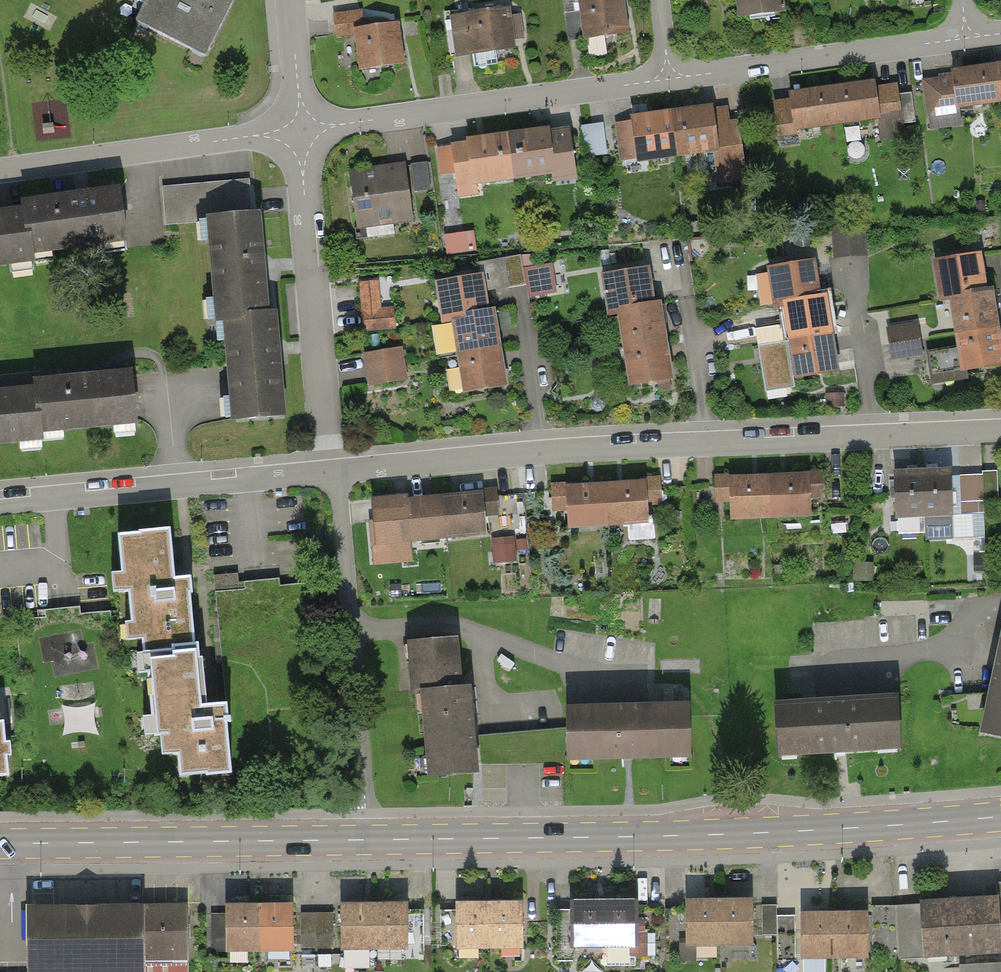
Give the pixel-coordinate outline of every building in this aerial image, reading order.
[(151,9),(145,20),(211,53),(238,0),(134,0),(151,9)] [(580,42),(623,35),(618,0),(574,0),(580,42)] [(734,19),(779,12),(777,0),(731,0),(734,19)] [(512,7),(447,18),(454,58),(519,47),(512,7)] [(395,25),(349,31),(354,73),(400,67),(395,25)] [(986,67),(992,111),(1000,110),(1000,65),(986,67)] [(986,67),(919,76),(925,120),(992,111),(986,67)] [(894,80),(832,88),(838,131),(899,123),(894,80)] [(832,88),(771,96),(777,139),(838,131),(832,88)] [(731,105),(678,111),(684,158),(737,152),(731,105)] [(678,111),(626,118),(632,165),(684,158),(678,111)] [(587,118),(588,150),(609,150),(608,117),(587,118)] [(565,125),(507,134),(514,183),(572,174),(565,125)] [(507,134),(449,143),(457,191),(514,183),(507,134)] [(430,155),(412,156),(414,185),(432,184),(430,155)] [(401,164),(347,171),(354,230),(408,223),(401,164)] [(22,212),(0,215),(0,263),(32,259),(31,251),(122,239),(116,191),(80,196),(21,204),(22,212)] [(273,318),(266,319),(261,266),(256,213),(210,217),(219,323),(227,322),(235,421),(282,417),(276,347),(273,318)] [(446,228),(448,248),(478,245),(476,224),(446,228)] [(834,228),(836,251),(868,248),(866,225),(834,228)] [(934,299),(944,298),(980,293),(974,256),(929,263),(934,299)] [(554,257),(525,262),(530,292),(560,287),(554,257)] [(824,297),(818,298),(815,274),(813,262),(768,268),(773,304),(786,302),(792,341),(763,345),(768,383),(835,373),(831,344),(828,325),(824,297)] [(663,333),(659,305),(653,306),(651,298),(647,270),(602,276),(607,312),(617,311),(628,388),(670,383),(665,351),(663,333)] [(498,339),(494,311),(487,312),(486,300),(482,276),(437,282),(442,318),(456,317),(466,392),(504,386),(500,358),(498,339)] [(377,284),(357,285),(360,332),(392,330),(391,309),(378,310),(377,284)] [(991,330),(986,292),(980,293),(944,298),(950,336),(991,330)] [(912,324),(882,329),(888,362),(918,357),(912,324)] [(993,343),(991,330),(950,336),(955,375),(997,369),(993,343)] [(398,350),(362,356),(367,389),(403,383),(398,350)] [(41,438),(40,430),(135,421),(131,375),(88,379),(33,385),(34,392),(0,395),(0,442),(41,438)] [(945,471),(917,472),(918,521),(947,520),(945,471)] [(917,472),(888,473),(890,522),(918,521),(917,472)] [(810,476),(767,477),(769,522),(812,521),(810,476)] [(767,477),(724,478),(726,524),(769,522),(767,477)] [(642,482),(601,485),(605,529),(645,526),(642,482)] [(601,485),(561,488),(564,532),(605,529),(601,485)] [(422,499),(375,504),(379,547),(486,537),(482,494),(462,496),(422,499)] [(514,547),(526,544),(523,530),(494,536),(498,557),(515,554),(514,547)] [(169,532),(121,536),(124,572),(118,572),(119,591),(130,591),(135,648),(145,647),(198,643),(192,575),(173,576),(169,532)] [(412,689),(419,688),(462,683),(456,636),(406,641),(412,689)] [(203,707),(198,643),(145,647),(152,736),(163,735),(165,756),(178,755),(180,779),(231,775),(225,705),(203,707)] [(983,733),(1000,737),(1000,649),(983,733)] [(419,688),(429,778),(479,772),(469,682),(462,683),(419,688)] [(897,697),(777,705),(780,754),(841,750),(901,746),(897,697)] [(686,710),(565,713),(566,762),(628,761),(687,759),(686,710)] [(925,953),(1000,949),(1000,883),(997,883),(998,900),(923,904),(896,906),(899,955),(899,959),(926,958),(925,953)] [(702,902),(684,902),(684,944),(751,944),(751,902),(736,902),(702,902)] [(473,904),(454,904),(454,944),(522,944),(521,904),(508,904),(473,904)] [(592,904),(569,904),(569,944),(636,944),(636,904),(623,904),(592,904)] [(336,946),(336,906),(297,906),(297,946),(336,946)] [(360,906),(340,906),(340,947),(407,947),(407,906),(393,906),(360,906)] [(872,955),(899,955),(896,906),(872,906),(872,955)] [(243,908),(223,908),(224,948),(291,948),(291,908),(277,908),(243,908)] [(183,910),(25,912),(26,971),(184,971),(183,910)] [(820,917),(800,917),(801,955),(868,954),(867,916),(854,916),(820,917)] [(971,965),(972,971),(1000,971),(1000,964),(971,965)]
